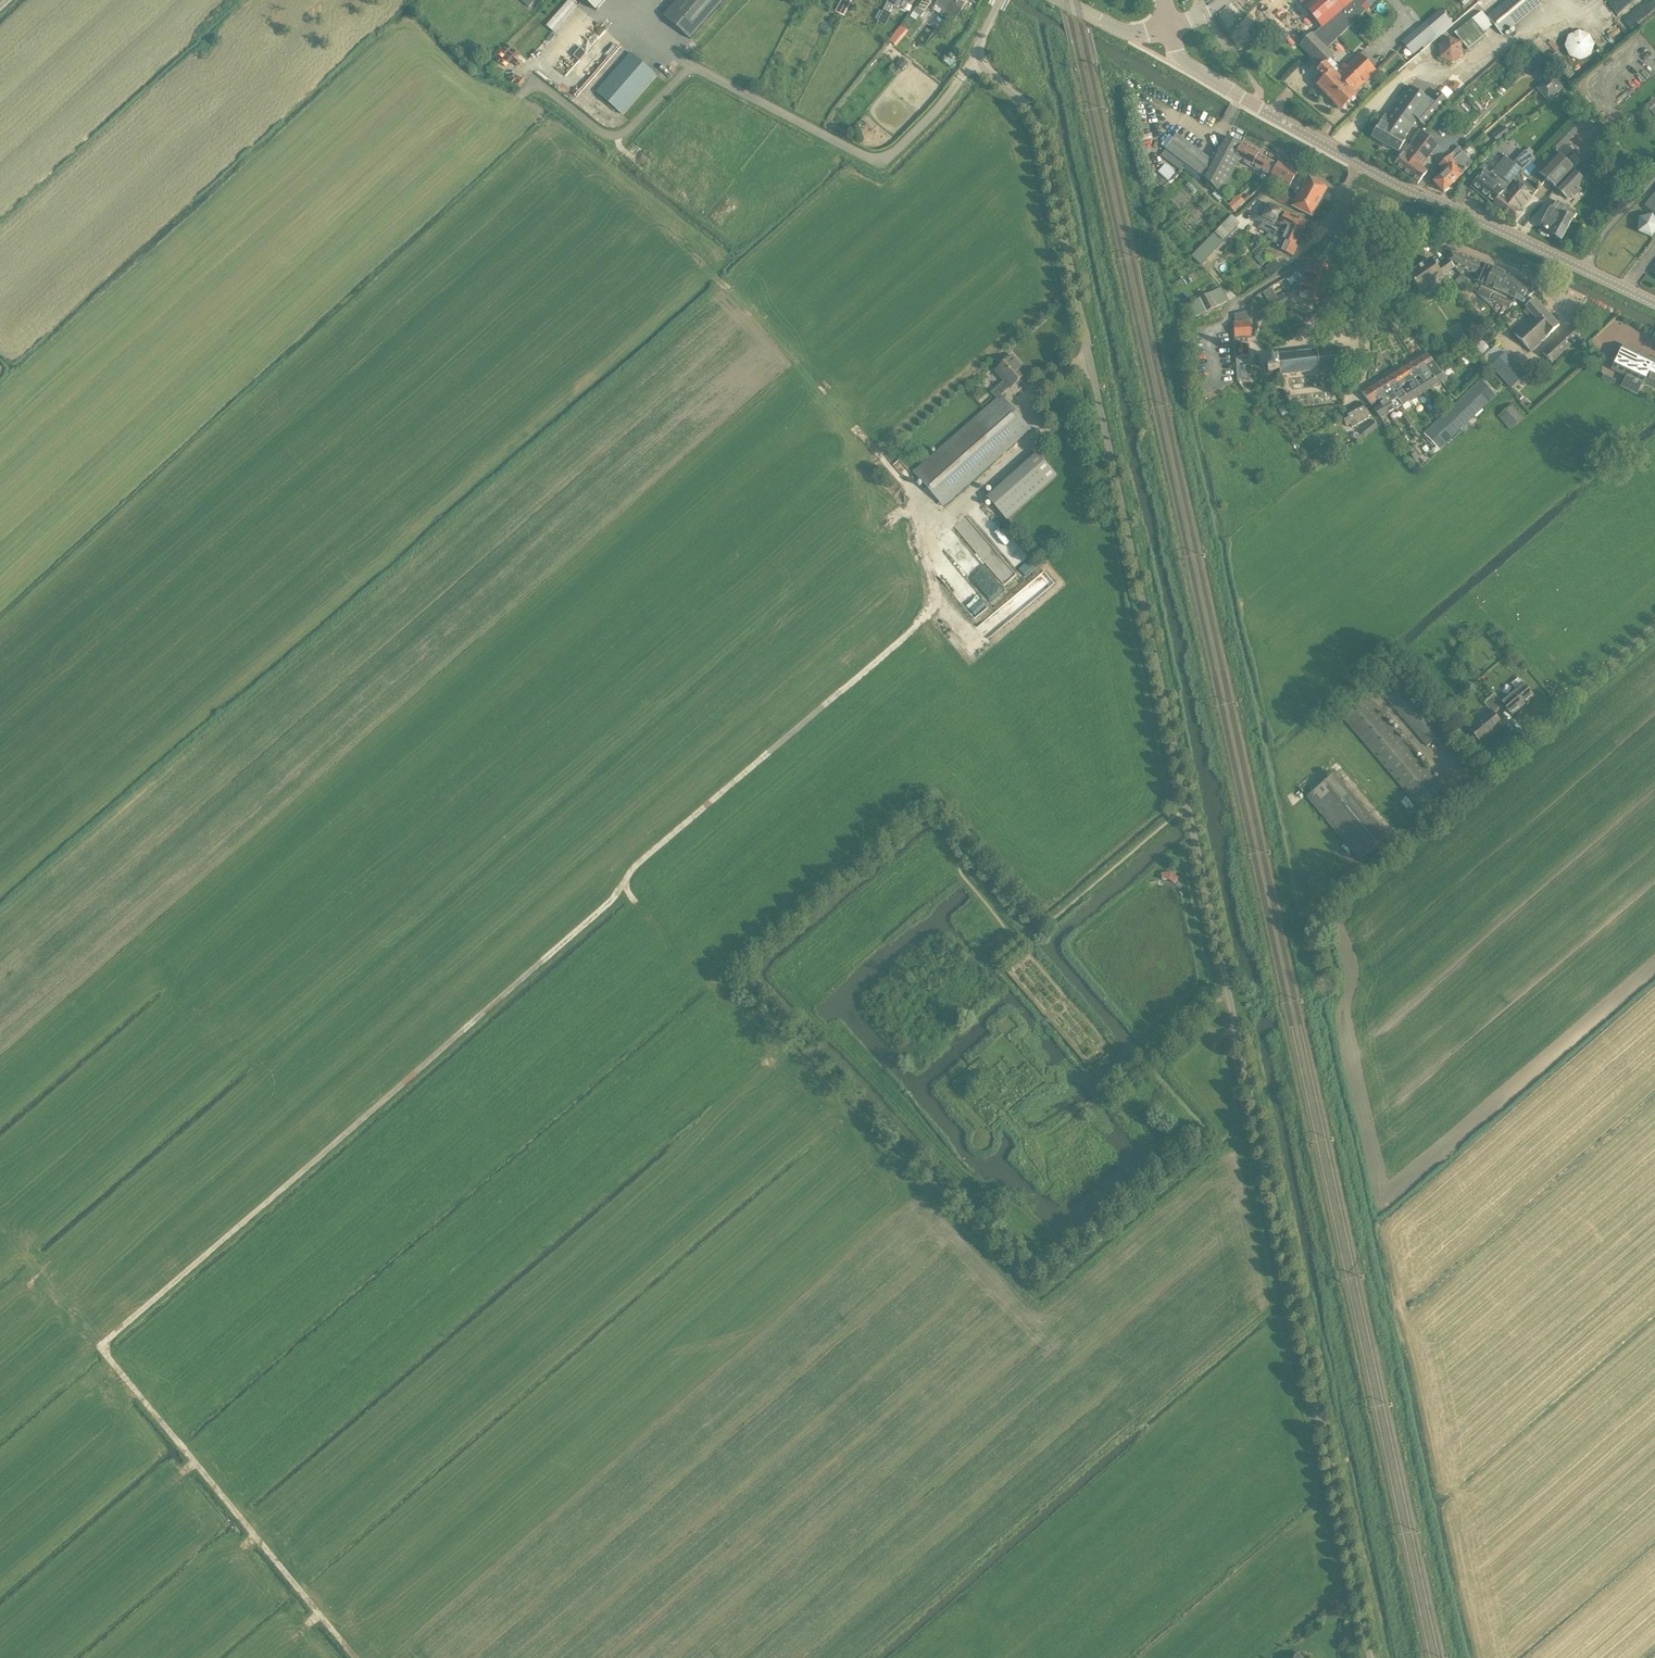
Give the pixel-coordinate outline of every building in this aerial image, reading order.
[(580,6),(574,0),(570,0),(546,23),(555,31),(580,6)] [(596,10),(606,0),(585,0),(596,10)] [(664,16),(690,39),(725,0),(678,0),(664,16)] [(845,16),(854,0),(842,0),(836,12),(845,16)] [(884,9),(890,12),(894,6),(898,8),(902,0),(889,0),(884,9)] [(918,7),(917,7),(913,11),(914,12),(920,16),(921,17),(932,0),(923,0),(918,7)] [(946,12),(957,19),(963,8),(957,4),(959,0),(940,0),(936,5),(946,12)] [(1322,67),(1326,63),(1334,55),(1327,49),(1366,11),(1362,6),(1366,3),(1364,0),(1302,0),(1299,2),(1300,3),(1302,2),(1323,26),(1313,34),(1312,33),(1300,45),(1322,67)] [(1545,0),(1508,0),(1488,17),(1504,35),(1545,0)] [(1614,14),(1632,0),(1608,0),(1605,2),(1614,14)] [(1476,13),(1482,9),(1477,4),(1472,8),(1476,13)] [(1485,31),(1494,24),(1482,9),(1455,32),(1469,49),(1487,34),(1485,31)] [(916,21),(920,16),(914,12),(910,17),(916,21)] [(1244,41),(1262,22),(1252,12),(1234,31),(1244,41)] [(1427,24),(1406,41),(1415,51),(1435,34),(1427,24)] [(895,44),(903,33),(898,29),(890,40),(895,44)] [(1579,29),(1569,34),(1565,46),(1570,55),(1581,59),(1591,54),(1595,42),(1590,33),(1579,29)] [(1463,55),(1461,42),(1448,37),(1437,45),(1439,59),(1452,64),(1463,55)] [(579,48),(573,55),(579,60),(585,54),(579,48)] [(622,114),(656,75),(632,53),(597,92),(622,114)] [(1326,63),(1322,67),(1317,71),(1320,74),(1314,81),(1318,85),(1317,85),(1342,110),(1357,95),(1354,92),(1376,70),(1360,53),(1347,65),(1345,63),(1335,73),(1326,63)] [(902,68),(906,63),(901,59),(897,65),(902,68)] [(1540,67),(1533,73),(1541,83),(1548,76),(1540,67)] [(1552,77),(1547,81),(1538,89),(1547,99),(1561,86),(1552,77)] [(1454,91),(1460,85),(1455,80),(1449,86),(1454,91)] [(1425,125),(1448,100),(1437,90),(1429,99),(1410,85),(1388,116),(1386,115),(1380,125),(1379,125),(1373,136),(1372,137),(1399,152),(1405,140),(1403,139),(1407,133),(1410,134),(1412,132),(1409,131),(1418,118),(1425,125)] [(1575,121),(1550,143),(1557,150),(1581,128),(1575,121)] [(1603,131),(1608,136),(1612,132),(1615,129),(1611,125),(1603,131)] [(1509,132),(1504,126),(1492,135),(1497,141),(1509,132)] [(1421,166),(1430,154),(1433,150),(1434,151),(1438,146),(1421,131),(1404,153),(1404,152),(1393,167),(1400,173),(1402,172),(1417,184),(1428,171),(1421,166)] [(1233,158),(1241,143),(1228,136),(1214,161),(1178,134),(1167,149),(1187,164),(1201,175),(1202,176),(1217,191),(1221,195),(1239,161),(1233,158)] [(1233,158),(1239,161),(1261,172),(1268,159),(1258,154),(1259,153),(1241,143),(1233,158)] [(1566,144),(1557,154),(1539,173),(1556,189),(1583,161),(1566,144)] [(1462,175),(1472,163),(1462,152),(1456,156),(1453,152),(1439,165),(1445,171),(1434,181),(1443,192),(1462,175)] [(1471,187),(1493,204),(1505,188),(1513,179),(1516,175),(1520,170),(1522,171),(1534,159),(1526,152),(1514,163),(1505,156),(1490,174),(1485,170),(1471,187)] [(1600,166),(1588,155),(1583,161),(1556,189),(1567,199),(1571,195),(1574,198),(1581,190),(1579,188),(1600,166)] [(1277,164),(1268,159),(1261,172),(1289,187),(1298,171),(1279,161),(1277,164)] [(1166,164),(1158,173),(1168,181),(1176,173),(1166,164)] [(1183,169),(1198,180),(1201,175),(1187,164),(1183,169)] [(1507,190),(1505,188),(1493,204),(1514,222),(1522,212),(1520,211),(1536,191),(1516,175),(1513,179),(1515,181),(1507,190)] [(1308,177),(1299,193),(1319,203),(1326,189),(1308,177)] [(1319,203),(1299,193),(1298,197),(1281,188),(1275,200),(1293,208),(1293,207),(1312,217),(1316,209),(1318,210),(1320,205),(1319,204),(1319,203)] [(1644,207),(1654,215),(1654,193),(1644,207)] [(1234,212),(1245,201),(1238,195),(1228,205),(1234,212)] [(1571,218),(1575,212),(1556,201),(1552,208),(1551,208),(1541,227),(1540,229),(1541,232),(1546,235),(1549,234),(1550,232),(1551,232),(1551,233),(1561,239),(1572,219),(1571,218)] [(1288,228),(1300,233),(1301,233),(1306,222),(1286,212),(1285,213),(1264,202),(1262,204),(1255,219),(1277,230),(1272,241),(1280,245),(1288,228)] [(1637,232),(1651,238),(1654,233),(1654,218),(1652,214),(1638,217),(1637,232)] [(1201,265),(1240,223),(1231,215),(1214,232),(1191,256),(1201,265)] [(1293,247),(1300,233),(1288,228),(1280,245),(1282,246),(1281,250),(1292,255),(1295,248),(1293,247)] [(1259,246),(1252,252),(1257,258),(1264,252),(1259,246)] [(1452,252),(1449,260),(1455,267),(1462,274),(1464,269),(1477,274),(1474,280),(1483,283),(1490,267),(1452,252)] [(1268,269),(1264,272),(1269,278),(1282,269),(1274,259),(1266,267),(1268,269)] [(1455,267),(1449,260),(1448,259),(1436,267),(1431,260),(1408,275),(1419,291),(1421,290),(1425,295),(1433,289),(1429,284),(1432,282),(1432,283),(1434,282),(1434,281),(1455,267)] [(1316,269),(1307,266),(1296,273),(1301,281),(1304,279),(1310,281),(1326,285),(1330,269),(1330,270),(1331,268),(1317,264),(1316,267),(1317,267),(1316,269)] [(1493,288),(1502,270),(1494,266),(1486,285),(1493,288)] [(1510,274),(1502,270),(1493,288),(1501,292),(1510,274)] [(1510,274),(1501,292),(1507,295),(1516,277),(1510,274)] [(1461,276),(1455,281),(1463,289),(1469,284),(1461,276)] [(1516,277),(1507,295),(1507,297),(1514,300),(1523,280),(1516,277)] [(1304,279),(1301,281),(1297,283),(1293,290),(1309,295),(1309,296),(1308,296),(1308,299),(1321,303),(1322,301),(1321,301),(1326,285),(1310,281),(1304,279)] [(1523,280),(1514,300),(1510,308),(1513,309),(1516,302),(1520,303),(1522,302),(1524,297),(1527,298),(1535,291),(1529,288),(1531,284),(1523,280)] [(1477,293),(1480,287),(1474,284),(1471,286),(1477,293)] [(1264,290),(1270,301),(1279,297),(1273,286),(1264,290)] [(1188,303),(1195,317),(1227,301),(1221,287),(1188,303)] [(1487,290),(1480,287),(1477,293),(1484,296),(1487,290)] [(1493,293),(1487,290),(1484,296),(1489,299),(1493,293)] [(1499,303),(1502,297),(1494,293),(1491,300),(1499,303)] [(1271,312),(1284,304),(1280,297),(1267,305),(1271,312)] [(1502,297),(1499,303),(1504,305),(1505,306),(1508,299),(1502,297)] [(1505,306),(1504,305),(1499,315),(1502,318),(1505,316),(1508,307),(1510,308),(1513,302),(1508,299),(1505,306)] [(1559,324),(1534,299),(1525,307),(1532,314),(1513,332),(1531,351),(1559,324)] [(1251,321),(1235,322),(1234,322),(1235,336),(1252,335),(1251,321)] [(1552,363),(1581,337),(1572,327),(1543,353),(1552,363)] [(1237,356),(1249,355),(1248,342),(1236,343),(1237,356)] [(1654,387),(1654,362),(1653,361),(1654,359),(1623,344),(1612,369),(1626,375),(1621,387),(1637,394),(1643,382),(1654,387)] [(1320,369),(1338,368),(1341,367),(1342,369),(1343,368),(1342,367),(1347,362),(1348,362),(1349,360),(1347,360),(1346,353),(1348,353),(1347,351),(1345,352),(1340,348),(1341,346),(1339,345),(1338,348),(1317,350),(1317,349),(1278,354),(1278,359),(1268,361),(1269,372),(1280,370),(1280,375),(1320,370),(1320,369)] [(1507,351),(1503,354),(1490,367),(1511,389),(1528,374),(1507,351)] [(1443,371),(1440,372),(1427,352),(1421,356),(1434,379),(1438,384),(1442,382),(1443,383),(1447,380),(1447,377),(1443,371)] [(1031,429),(1003,398),(1001,395),(1010,387),(1027,372),(1012,355),(1009,357),(1007,356),(1002,361),(1002,364),(995,370),(1004,380),(991,392),(996,398),(913,471),(944,506),(1031,429)] [(1434,379),(1421,356),(1413,361),(1428,385),(1430,388),(1438,384),(1434,379)] [(1413,361),(1406,365),(1421,390),(1423,392),(1430,388),(1428,385),(1413,361)] [(1421,390),(1406,365),(1399,370),(1416,397),(1423,392),(1421,390)] [(1399,370),(1392,374),(1408,401),(1416,397),(1399,370)] [(1392,374),(1385,378),(1401,406),(1408,401),(1392,374)] [(1401,406),(1385,378),(1377,383),(1394,410),(1401,406)] [(1475,384),(1490,401),(1496,395),(1481,379),(1475,384)] [(1394,410),(1377,383),(1371,387),(1388,414),(1394,410)] [(1475,384),(1469,390),(1484,407),(1490,401),(1475,384)] [(1388,414),(1371,387),(1363,391),(1374,408),(1373,409),(1379,419),(1388,414)] [(1484,407),(1469,390),(1462,396),(1477,413),(1484,407)] [(1462,396),(1455,403),(1471,419),(1477,413),(1462,396)] [(1365,409),(1361,402),(1346,410),(1348,414),(1342,417),(1345,423),(1346,426),(1350,424),(1352,427),(1369,418),(1368,416),(1370,415),(1367,408),(1365,409)] [(1471,419),(1455,403),(1449,409),(1465,425),(1471,419)] [(1497,415),(1510,430),(1524,418),(1511,403),(1497,415)] [(1449,409),(1443,415),(1458,431),(1465,425),(1449,409)] [(1458,431),(1443,415),(1437,421),(1452,437),(1458,431)] [(1378,427),(1373,420),(1364,427),(1369,434),(1378,427)] [(1437,421),(1430,427),(1446,443),(1452,437),(1437,421)] [(1446,443),(1430,427),(1423,433),(1439,450),(1446,443)] [(1056,475),(1041,458),(1036,453),(987,496),(1007,519),(1056,475)] [(949,529),(942,537),(950,545),(958,536),(949,529)] [(947,619),(941,623),(952,641),(958,637),(947,619)] [(993,636),(999,641),(1012,627),(1007,622),(993,636)] [(1427,746),(1443,732),(1392,672),(1376,686),(1427,746)] [(1489,699),(1498,710),(1503,705),(1512,715),(1533,697),(1522,684),(1501,702),(1494,694),(1489,699)] [(1445,793),(1438,783),(1364,696),(1342,715),(1423,811),(1435,801),(1439,806),(1444,801),(1440,797),(1445,793)] [(1498,710),(1489,699),(1483,703),(1490,711),(1469,729),(1480,742),(1501,724),(1492,714),(1498,710)] [(1307,797),(1358,856),(1360,859),(1387,837),(1334,774),(1307,797)] [(1162,873),(1162,880),(1169,879),(1174,883),(1178,878),(1171,872),(1162,873)]
